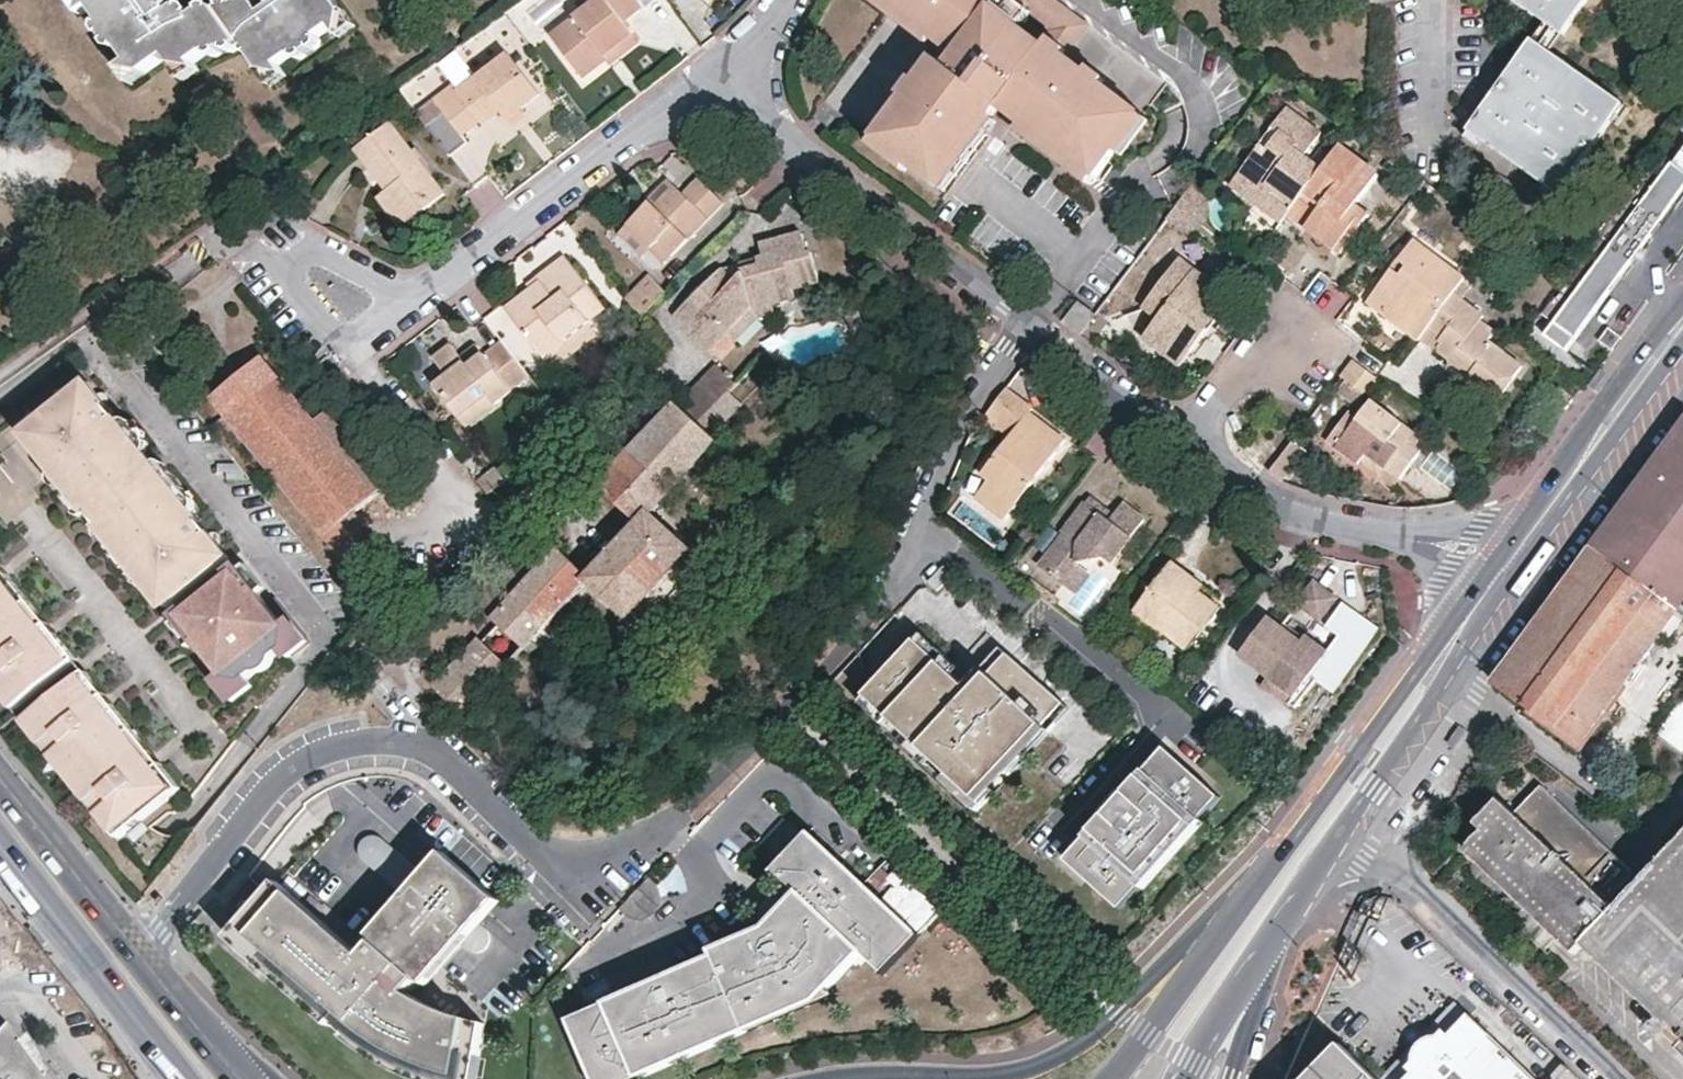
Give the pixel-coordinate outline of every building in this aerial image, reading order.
[(99,11),(104,8),(99,0),(87,0),(79,5),(88,18),(99,11)] [(251,65),(226,24),(214,21),(202,30),(197,23),(188,20),(182,23),(179,18),(184,14),(184,11),(183,9),(182,7),(180,5),(178,3),(176,3),(174,3),(172,3),(155,14),(147,3),(152,0),(99,0),(104,8),(99,11),(109,27),(108,36),(119,55),(128,56),(137,72),(141,69),(150,83),(173,69),(182,82),(195,73),(200,81),(215,71),(224,73),(233,68),(243,70),(251,65)] [(251,65),(260,79),(272,71),(276,77),(290,67),(301,69),(319,58),(322,49),(337,40),(334,35),(348,26),(334,3),(340,0),(268,0),(268,2),(280,22),(268,30),(262,19),(250,16),(241,22),(232,20),(226,24),(251,65)] [(588,12),(557,34),(587,76),(613,58),(610,54),(637,33),(626,19),(647,3),(645,0),(604,0),(588,12)] [(588,12),(604,0),(589,0),(583,4),(588,12)] [(962,54),(955,64),(946,57),(887,137),(951,184),(1010,105),(1106,174),(1153,110),(1073,50),(1055,37),(1052,41),(1028,24),(1017,15),(1028,0),(890,0),(962,54)] [(1029,0),(1028,0),(1017,15),(1028,24),(1040,9),(1029,0)] [(1040,9),(1064,26),(1055,37),(1073,50),(1082,39),(1096,19),(1069,0),(1029,0),(1040,9)] [(1546,21),(1531,40),(1469,129),(1558,192),(1620,103),(1549,51),(1561,32),(1563,33),(1586,0),(1516,0),(1546,21)] [(610,54),(613,58),(615,62),(643,42),(637,33),(610,54)] [(459,85),(440,100),(466,135),(483,122),(486,125),(504,111),(516,125),(529,115),(526,110),(545,96),(512,55),(481,76),(463,89),(459,85)] [(134,93),(150,83),(141,69),(137,72),(125,78),(134,93)] [(272,71),(260,79),(271,96),(284,88),(276,77),(272,71)] [(1266,204),(1284,219),(1292,209),(1325,164),(1305,149),(1318,130),(1322,125),(1291,102),(1276,122),(1283,128),(1272,143),(1266,139),(1244,169),(1268,186),(1272,181),(1278,186),(1266,204)] [(1283,128),(1276,122),(1266,139),(1272,143),(1283,128)] [(389,187),(412,219),(446,193),(394,124),(360,148),(389,187)] [(1339,145),(1318,130),(1305,149),(1325,164),(1339,145)] [(1381,173),(1340,143),(1325,164),(1292,209),(1312,224),(1317,216),(1346,238),(1368,208),(1360,201),(1381,173)] [(1575,337),(1656,228),(1682,191),(1682,149),(1665,174),(1651,163),(1634,186),(1551,298),(1564,308),(1554,321),(1575,337)] [(1236,180),(1266,204),(1278,186),(1272,181),(1268,186),(1244,169),(1236,180)] [(655,194),(632,218),(656,241),(662,234),(677,248),(729,193),(704,170),(689,186),(682,180),(663,201),(655,194)] [(674,172),(655,194),(663,201),(682,180),(674,172)] [(1176,214),(1199,233),(1213,215),(1215,205),(1215,194),(1210,184),(1208,180),(1204,177),(1176,214)] [(403,225),(412,219),(389,187),(379,194),(403,225)] [(1317,216),(1312,224),(1346,249),(1373,212),(1368,208),(1346,238),(1317,216)] [(656,241),(632,218),(624,228),(647,250),(656,241)] [(747,265),(745,259),(725,263),(679,311),(706,338),(721,322),(731,330),(754,304),(774,298),(797,291),(795,283),(824,274),(815,245),(811,247),(805,227),(765,238),(768,251),(760,254),(763,260),(747,265)] [(662,234),(656,241),(670,255),(677,248),(662,234)] [(1458,289),(1470,274),(1418,236),(1372,297),(1387,309),(1394,301),(1430,327),(1434,322),(1458,289)] [(760,254),(745,259),(747,265),(763,260),(760,254)] [(1186,336),(1202,348),(1220,326),(1213,320),(1234,295),(1219,283),(1222,279),(1191,255),(1153,302),(1168,314),(1153,334),(1175,350),(1186,336)] [(544,297),(538,289),(510,311),(539,347),(556,333),(563,341),(605,308),(566,259),(540,279),(544,283),(551,292),(544,297)] [(672,283),(655,267),(631,292),(648,309),(672,283)] [(544,283),(538,289),(544,297),(551,292),(544,283)] [(1488,312),(1458,289),(1434,322),(1450,335),(1445,341),(1446,349),(1450,352),(1460,353),(1463,349),(1481,363),(1470,376),(1491,392),(1504,377),(1512,384),(1529,365),(1493,338),(1500,329),(1485,316),(1488,312)] [(1086,297),(1072,316),(1090,329),(1104,310),(1086,297)] [(776,307),(774,298),(754,304),(731,330),(739,337),(762,312),(776,307)] [(1387,309),(1423,336),(1430,327),(1394,301),(1387,309)] [(721,322),(706,338),(714,345),(731,330),(721,322)] [(1450,335),(1434,322),(1430,327),(1445,341),(1450,335)] [(1597,341),(1610,351),(1620,338),(1607,328),(1597,341)] [(556,333),(539,347),(548,359),(566,345),(563,341),(556,333)] [(1189,362),(1202,348),(1186,336),(1175,350),(1189,362)] [(529,372),(501,337),(483,352),(466,365),(459,356),(449,343),(433,357),(447,376),(437,384),(461,414),(488,392),(496,402),(514,389),(511,386),(529,372)] [(466,365),(483,352),(476,344),(459,356),(466,365)] [(742,374),(714,402),(698,419),(675,399),(599,480),(638,519),(589,571),(540,526),(471,597),(522,645),(586,579),(599,590),(629,617),(693,549),(652,509),(715,443),(729,426),(780,363),(773,355),(767,348),(742,374)] [(1456,365),(1470,376),(1481,363),(1463,349),(1460,353),(1463,356),(1456,365)] [(214,396),(326,534),(341,522),(374,495),(314,421),(260,355),(214,396)] [(1386,375),(1359,355),(1346,371),(1373,391),(1386,375)] [(742,374),(724,356),(696,384),(714,402),(742,374)] [(1500,399),(1512,384),(1504,377),(1491,392),(1500,399)] [(99,391),(91,381),(23,436),(168,614),(236,559),(99,391)] [(468,424),(496,402),(488,392),(461,414),(468,424)] [(1037,412),(1010,392),(990,418),(1014,438),(986,474),(993,480),(980,498),(1008,520),(1067,444),(1034,418),(1037,412)] [(1373,447),(1394,463),(1407,472),(1434,437),(1378,395),(1364,411),(1342,441),(1364,457),(1367,454),(1373,447)] [(1342,441),(1364,411),(1356,406),(1334,435),(1342,441)] [(393,479),(332,407),(314,421),(374,495),(393,479)] [(1682,616),(1682,423),(1645,475),(1591,548),(1677,612),(1682,616)] [(1387,470),(1394,463),(1373,447),(1367,454),(1387,470)] [(1407,472),(1394,463),(1387,470),(1386,471),(1399,482),(1407,472)] [(1088,484),(1083,490),(1107,507),(1111,502),(1088,484)] [(1107,507),(1083,490),(1062,518),(1063,522),(1040,553),(1062,570),(1076,553),(1078,550),(1103,544),(1110,549),(1142,508),(1120,491),(1111,502),(1107,507)] [(341,522),(326,534),(361,575),(374,563),(341,522)] [(1677,612),(1591,548),(1535,623),(1493,681),(1579,746),(1677,612)] [(704,559),(693,549),(629,617),(639,627),(704,559)] [(1076,553),(1062,570),(1074,580),(1088,562),(1076,553)] [(1137,599),(1166,620),(1189,638),(1221,597),(1169,558),(1137,599)] [(16,709),(78,660),(0,562),(0,689),(16,709)] [(268,592),(249,568),(242,574),(262,597),(268,592)] [(1343,590),(1319,572),(1301,595),(1325,615),(1343,590)] [(300,645),(271,609),(262,597),(242,574),(181,624),(200,647),(227,681),(238,694),(251,684),(260,677),(281,660),(289,653),(300,645)] [(1162,626),(1166,620),(1137,599),(1134,605),(1162,626)] [(280,602),(271,609),(300,645),(309,638),(280,602)] [(1328,650),(1306,633),(1285,618),(1273,608),(1244,645),(1271,666),(1280,673),(1274,681),(1293,694),(1316,666),(1328,650)] [(200,647),(181,624),(174,629),(193,652),(200,647)] [(1310,627),(1306,633),(1328,650),(1333,644),(1310,627)] [(924,635),(918,641),(943,665),(949,659),(924,635)] [(300,645),(289,653),(294,660),(314,644),(309,638),(300,645)] [(918,641),(865,698),(881,714),(875,720),(883,728),(889,721),(932,761),(926,768),(944,785),(950,778),(963,791),(957,797),(976,815),(994,796),(988,790),(1003,774),(1045,729),(1051,735),(1066,719),(1070,714),(1009,657),(990,677),(974,694),(973,694),(967,700),(957,691),(963,684),(943,665),(918,641)] [(479,643),(440,685),(460,705),(499,663),(479,643)] [(511,658),(489,681),(500,691),(522,669),(511,658)] [(281,660),(260,677),(263,677),(265,676),(268,676),(270,674),(272,673),(274,671),(276,670),(278,667),(279,665),(280,663),(281,660)] [(1280,673),(1271,666),(1265,675),(1274,681),(1280,673)] [(1320,671),(1316,666),(1293,694),(1298,699),(1320,671)] [(87,672),(26,719),(118,835),(179,786),(87,672)] [(238,694),(227,681),(221,687),(231,700),(238,694)] [(238,694),(231,700),(237,706),(257,690),(251,684),(238,694)] [(973,694),(963,684),(957,691),(967,700),(973,694)] [(881,714),(865,698),(859,704),(875,720),(881,714)] [(1664,729),(1682,743),(1682,704),(1664,729)] [(889,721),(883,728),(926,768),(932,761),(889,721)] [(1045,729),(1003,774),(1010,780),(1051,735),(1045,729)] [(1104,820),(1064,865),(1120,913),(1140,891),(1142,893),(1201,826),(1199,824),(1219,802),(1164,753),(1124,797),(1122,795),(1102,818),(1104,820)] [(950,778),(944,785),(957,797),(963,791),(950,778)] [(1547,785),(1519,812),(1528,821),(1556,794),(1547,785)] [(1556,794),(1528,821),(1610,900),(1614,896),(1637,873),(1556,794)] [(1623,905),(1619,910),(1610,900),(1528,821),(1519,812),(1505,798),(1481,822),(1488,829),(1469,848),(1576,952),(1585,944),(1682,1039),(1682,845),(1623,905)] [(418,980),(424,985),(460,945),(468,952),(474,953),(479,952),(484,949),(487,944),(488,938),(487,933),(479,924),(499,901),(443,852),(423,874),(382,838),(378,835),(372,834),(366,835),(362,838),(359,843),(358,848),(359,854),(363,859),(404,896),(369,936),(375,941),(362,955),(277,880),(228,936),(234,942),(238,942),(321,1015),(321,1019),(328,1025),(339,1013),(351,1024),(340,1036),(367,1056),(390,1069),(411,1078),(466,1078),(483,1024),(468,1020),(441,1011),(416,999),(407,993),(418,980)] [(809,835),(776,870),(774,872),(786,883),(800,896),(769,930),(767,931),(765,933),(763,930),(715,952),(718,959),(667,981),(672,992),(656,1000),(651,988),(611,1006),(610,1004),(572,1021),(597,1078),(643,1078),(750,1032),(751,1034),(833,997),(828,992),(863,955),(885,975),(919,938),(863,885),(809,835)] [(755,917),(769,930),(800,896),(786,883),(755,917)] [(1619,910),(1623,905),(1614,896),(1610,900),(1619,910)] [(1534,915),(1522,926),(1545,948),(1556,937),(1534,915)] [(321,1015),(238,942),(234,942),(321,1019),(321,1015)] [(667,981),(651,988),(656,1000),(672,992),(667,981)] [(1409,1078),(1534,1078),(1469,1016),(1450,1036),(1445,1031),(1439,1037),(1429,1040),(1421,1045),(1417,1050),(1412,1063),(1404,1071),(1411,1076),(1409,1078)] [(5,1032),(0,1037),(0,1058),(16,1078),(40,1078),(5,1032)] [(1341,1044),(1306,1078),(1376,1078),(1341,1044)] [(0,1058),(0,1078),(16,1078),(0,1058)]
